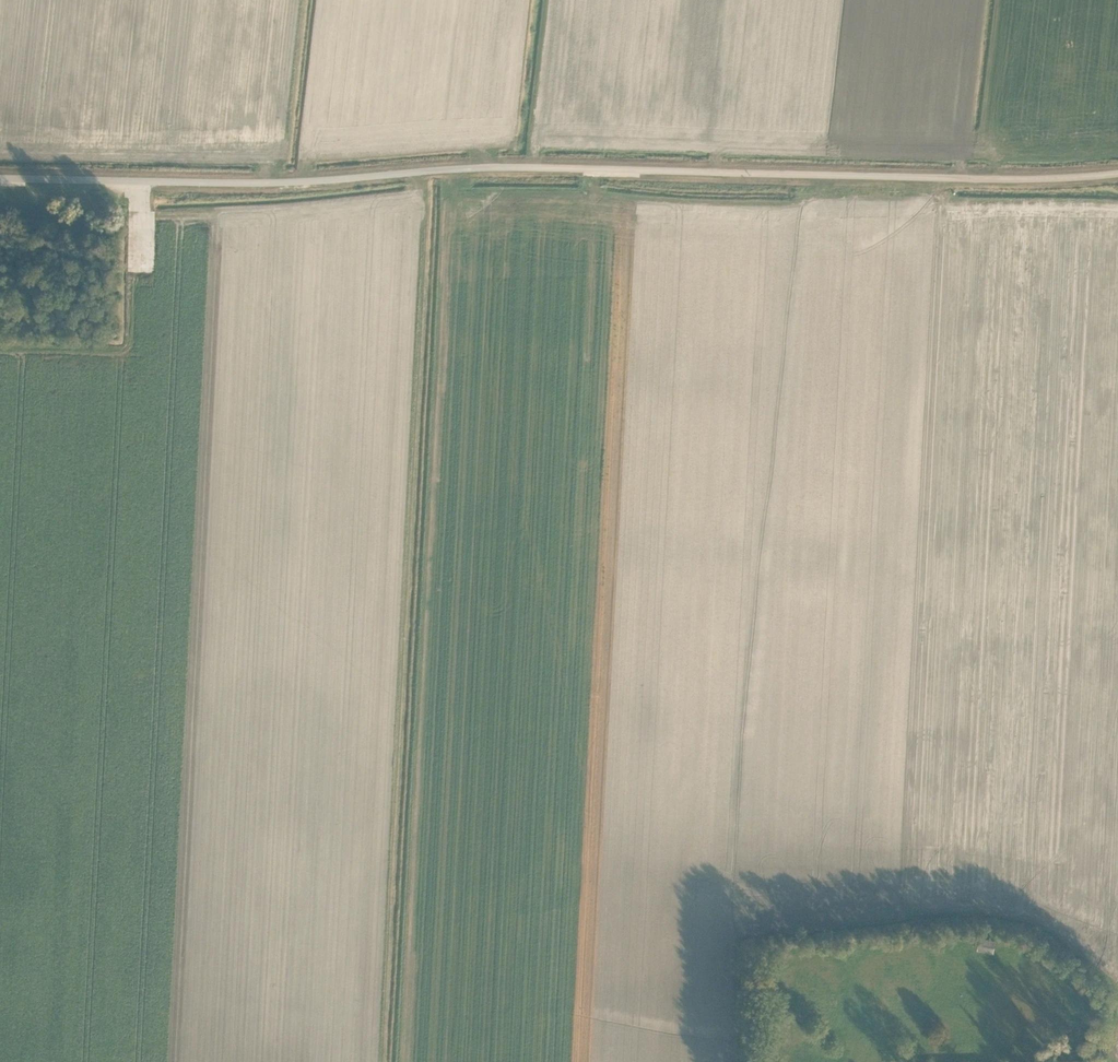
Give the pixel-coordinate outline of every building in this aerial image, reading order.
[(979,937),(977,949),(993,952),(996,940),(979,937)]
